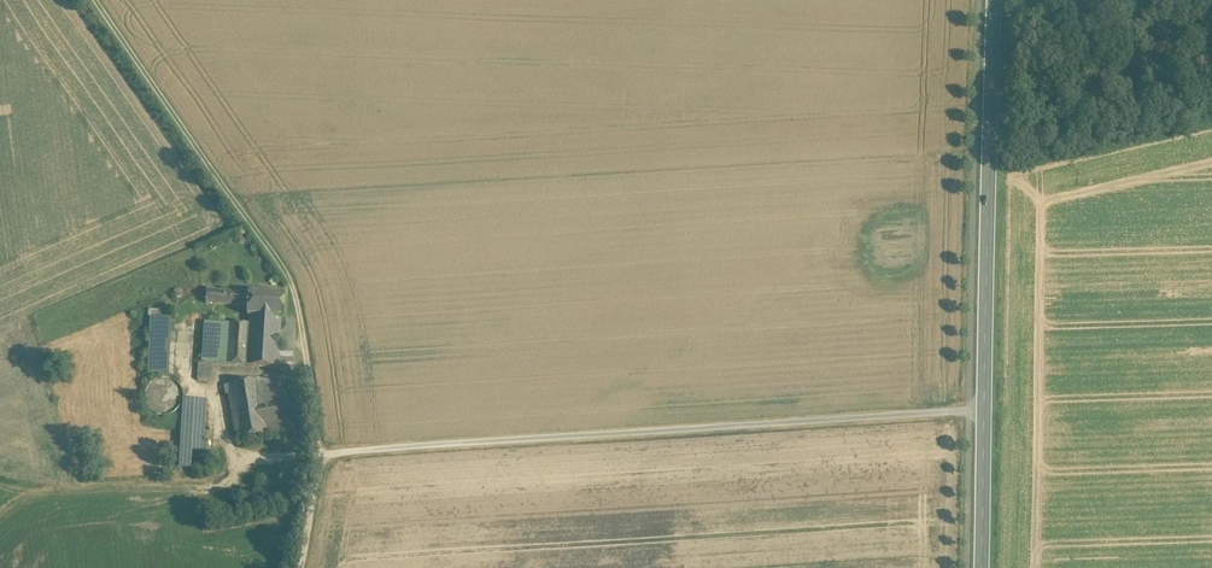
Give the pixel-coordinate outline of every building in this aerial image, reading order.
[(224,292),(206,291),(206,304),(223,305),(224,292)] [(248,294),(224,292),(223,305),(247,307),(248,294)] [(284,296),(248,294),(247,307),(247,316),(249,316),(280,318),(283,318),(284,296)] [(150,310),(150,319),(171,320),(171,311),(150,310)] [(204,361),(204,364),(211,364),(277,369),(278,353),(280,318),(249,316),(249,325),(227,324),(212,323),(204,323),(202,361),(204,361)] [(171,320),(150,319),(148,375),(169,375),(171,320)] [(278,353),(277,369),(292,370),(293,354),(278,353)] [(211,364),(204,364),(198,364),(197,381),(210,382),(211,364)] [(180,405),(181,398),(180,390),(176,384),(170,380),(163,379),(156,380),(150,384),(146,390),(145,398),(146,405),(150,411),(156,415),(163,416),(170,415),(176,411),(180,405)] [(257,381),(228,385),(230,394),(238,440),(267,435),(265,426),(261,402),(257,381)] [(286,388),(257,381),(261,402),(288,398),(286,388)] [(288,398),(261,402),(265,426),(292,422),(288,398)] [(195,400),(183,400),(179,467),(191,467),(195,400)] [(205,401),(196,401),(193,450),(202,450),(205,401)] [(292,422),(265,426),(267,435),(294,431),(292,422)]
